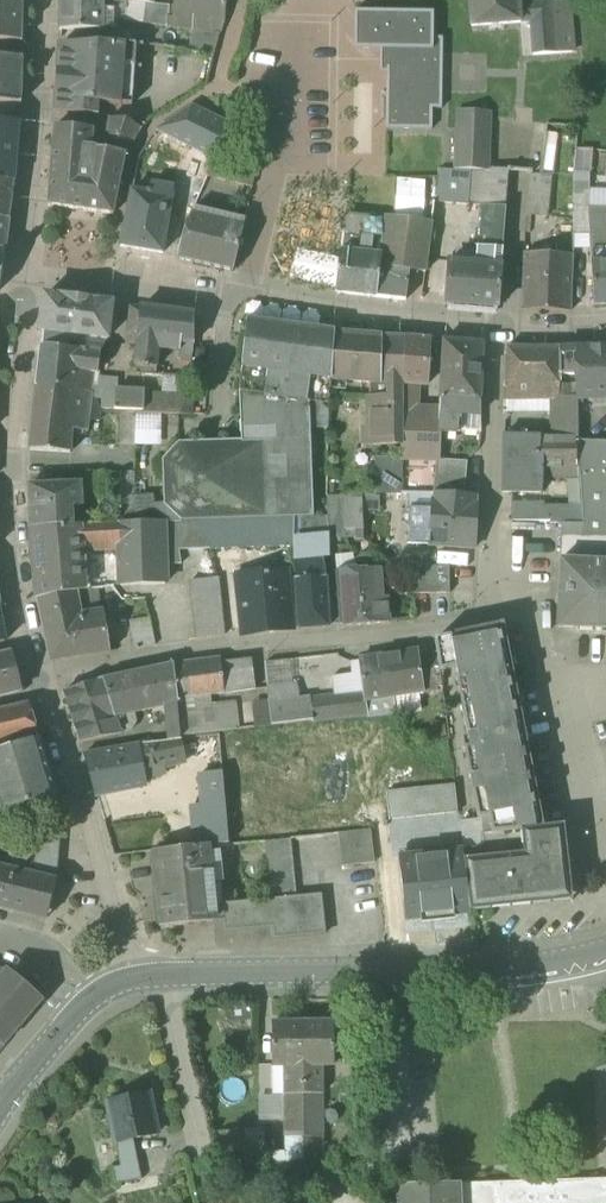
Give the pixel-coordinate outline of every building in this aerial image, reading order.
[(101,0),(59,0),(59,30),(101,30),(101,3),(101,0)] [(124,8),(124,1),(124,0),(101,0),(101,3),(108,3),(108,8),(114,8),(124,8)] [(192,20),(223,22),(225,0),(174,0),(173,19),(192,20)] [(471,26),(520,22),(518,4),(518,0),(469,0),(471,26)] [(0,1),(0,40),(21,42),(21,2),(0,1)] [(124,8),(114,8),(113,20),(142,24),(145,3),(124,1),(124,8)] [(551,2),(555,53),(571,52),(567,1),(551,2)] [(530,22),(532,55),(555,53),(551,2),(518,4),(520,22),(530,22)] [(101,3),(101,30),(113,30),(113,20),(114,8),(108,8),(108,3),(101,3)] [(169,6),(163,5),(153,4),(145,3),(142,24),(192,31),(192,20),(173,19),(167,18),(169,6)] [(433,38),(434,12),(355,11),(354,49),(380,49),(387,49),(386,72),(386,129),(432,130),(432,109),(442,109),(442,83),(432,83),(432,64),(442,64),(443,38),(433,38)] [(220,33),(223,22),(192,20),(192,31),(193,31),(220,33)] [(188,50),(213,55),(220,33),(193,31),(188,50)] [(55,112),(91,115),(92,103),(131,106),(133,69),(136,44),(60,44),(58,74),(64,74),(63,89),(57,89),(55,112)] [(136,44),(133,69),(141,69),(143,44),(136,44)] [(0,57),(0,103),(20,104),(21,58),(0,57)] [(442,83),(442,64),(432,64),(432,83),(442,83)] [(157,131),(215,159),(230,125),(191,107),(157,131)] [(455,169),(472,170),(487,171),(489,111),(463,110),(458,110),(455,169)] [(48,205),(113,215),(125,156),(139,130),(140,129),(126,120),(109,119),(109,120),(104,122),(102,125),(101,127),(100,131),(93,130),(54,127),(48,205)] [(13,182),(18,122),(0,120),(0,180),(13,182)] [(539,176),(551,177),(553,177),(558,134),(546,132),(539,176)] [(575,173),(589,173),(590,151),(575,149),(575,173)] [(256,172),(214,162),(208,177),(252,188),(256,172)] [(434,203),(470,206),(472,170),(455,169),(438,169),(437,177),(434,203)] [(508,172),(487,171),(472,170),(470,206),(485,206),(486,206),(486,205),(505,207),(508,172)] [(573,212),(573,235),(587,235),(588,208),(589,208),(589,189),(589,173),(575,173),(573,173),(573,212)] [(401,176),(394,213),(418,218),(425,181),(401,176)] [(526,217),(549,218),(551,177),(539,176),(529,176),(526,209),(526,217)] [(8,220),(13,182),(0,180),(0,219),(8,220)] [(120,247),(162,254),(173,187),(150,184),(148,194),(131,191),(126,217),(120,247)] [(589,208),(605,209),(605,189),(589,189),(589,208)] [(485,206),(483,228),(504,229),(505,207),(486,205),(486,206),(485,206)] [(176,259),(233,272),(245,220),(195,207),(185,229),(176,259)] [(605,263),(605,209),(589,208),(588,208),(587,235),(589,235),(590,249),(591,264),(605,263)] [(341,251),(364,254),(366,242),(370,239),(382,242),(385,220),(384,219),(345,214),(341,251)] [(385,217),(384,219),(385,220),(382,242),(381,256),(364,254),(341,251),(335,293),(376,298),(405,300),(409,270),(425,272),(431,223),(385,217)] [(8,220),(0,219),(0,249),(4,250),(8,220)] [(501,266),(504,229),(483,228),(480,265),(501,266)] [(587,235),(573,235),(573,249),(590,249),(589,235),(587,235)] [(381,256),(382,242),(370,239),(366,242),(364,254),(381,256)] [(522,310),(570,311),(571,255),(558,255),(524,254),(522,310)] [(446,304),(498,308),(501,266),(480,265),(449,262),(446,304)] [(593,306),(605,306),(605,263),(591,264),(593,306)] [(76,335),(85,337),(107,339),(111,304),(95,302),(60,297),(60,298),(44,296),(40,331),(43,331),(76,335)] [(127,344),(137,345),(140,308),(130,307),(127,344)] [(193,315),(140,308),(137,345),(135,367),(156,368),(158,349),(177,351),(180,352),(180,343),(193,345),(193,315)] [(309,402),(329,406),(329,390),(331,390),(331,380),(334,333),(294,327),(247,321),(242,367),(242,392),(265,395),(265,396),(286,399),(309,402)] [(75,342),(76,335),(43,331),(41,347),(67,350),(68,342),(75,342)] [(331,380),(370,383),(379,383),(379,382),(381,337),(351,334),(334,333),(331,380)] [(84,351),(85,337),(76,335),(75,342),(68,342),(67,350),(82,352),(82,351),(84,351)] [(88,353),(99,354),(107,339),(85,337),(84,351),(88,352),(88,353)] [(381,337),(379,382),(401,384),(404,338),(381,337)] [(404,338),(401,384),(415,385),(426,385),(429,340),(404,338)] [(458,433),(459,432),(460,413),(481,414),(480,402),(483,343),(443,340),(438,415),(439,415),(439,432),(458,433)] [(180,352),(177,351),(177,359),(192,360),(193,345),(180,343),(180,352)] [(35,387),(91,392),(93,374),(98,374),(100,354),(99,354),(88,353),(88,352),(84,351),(82,351),(82,352),(67,350),(41,347),(40,346),(35,387)] [(506,349),(504,400),(549,399),(556,399),(559,399),(559,385),(559,375),(559,350),(559,349),(559,348),(507,348),(506,349)] [(605,398),(605,348),(559,350),(559,375),(577,376),(578,385),(577,398),(577,400),(605,398)] [(116,379),(97,378),(98,374),(93,374),(91,392),(90,401),(94,401),(99,410),(114,412),(115,390),(116,390),(116,379)] [(182,392),(192,393),(192,378),(164,376),(164,394),(182,394),(182,392)] [(401,416),(401,384),(379,382),(379,383),(377,446),(401,445),(401,416)] [(377,446),(379,383),(370,383),(370,398),(369,398),(369,428),(363,428),(363,446),(377,446)] [(415,409),(415,385),(401,384),(401,416),(425,416),(424,410),(415,409)] [(559,385),(559,399),(577,398),(578,385),(559,385)] [(28,451),(71,454),(73,430),(87,432),(90,401),(91,392),(35,387),(28,451)] [(134,412),(143,412),(144,394),(144,391),(116,390),(115,390),(114,412),(122,412),(134,412)] [(164,506),(181,522),(191,522),(295,518),(313,517),(310,428),(309,402),(286,399),(265,396),(265,395),(242,392),(239,391),(241,441),(178,443),(162,461),(164,503),(164,506)] [(164,394),(144,394),(143,412),(143,415),(161,415),(192,415),(192,393),(182,392),(182,394),(164,394)] [(577,400),(577,398),(559,399),(556,399),(555,415),(577,416),(578,416),(577,400)] [(549,399),(504,400),(504,413),(549,412),(549,399)] [(309,402),(310,428),(328,429),(329,406),(309,402)] [(143,412),(134,412),(134,417),(134,445),(161,446),(161,415),(143,415),(143,412)] [(481,433),(481,414),(460,413),(459,432),(481,433)] [(401,445),(401,459),(436,460),(436,459),(438,459),(438,443),(439,432),(439,415),(438,415),(425,416),(401,416),(401,445)] [(554,437),(577,437),(577,427),(579,427),(578,416),(577,416),(555,415),(555,418),(550,418),(550,436),(554,437)] [(120,445),(134,445),(134,417),(120,416),(120,445)] [(503,493),(541,493),(541,478),(541,469),(541,436),(504,435),(503,467),(503,493)] [(541,469),(541,478),(567,478),(578,478),(578,470),(578,468),(578,467),(577,439),(577,437),(554,437),(550,436),(541,436),(541,469)] [(579,441),(580,467),(582,503),(582,525),(562,524),(560,561),(605,563),(605,442),(579,441)] [(433,495),(463,498),(466,461),(438,460),(438,459),(436,459),(436,460),(433,495)] [(375,493),(401,493),(401,461),(376,460),(375,493)] [(119,473),(119,498),(133,499),(133,496),(133,473),(119,473)] [(568,503),(579,503),(582,503),(580,478),(578,478),(567,478),(568,503)] [(30,528),(72,526),(71,513),(71,507),(82,507),(81,484),(28,486),(30,528)] [(133,499),(133,524),(162,523),(175,522),(181,522),(164,506),(164,503),(153,504),(152,495),(133,496),(133,499)] [(433,495),(433,509),(431,543),(431,545),(456,547),(456,545),(475,547),(476,518),(477,499),(463,498),(433,495)] [(329,517),(329,530),(346,530),(345,496),(328,497),(329,517)] [(346,530),(354,530),(362,530),(362,511),(362,496),(345,496),(346,530)] [(379,496),(362,496),(362,511),(379,512),(379,496)] [(119,498),(119,524),(133,524),(133,499),(119,498)] [(546,521),(579,522),(579,503),(568,503),(518,501),(517,519),(546,521)] [(409,542),(431,543),(433,509),(410,508),(409,542)] [(72,526),(81,526),(89,525),(88,512),(71,513),(72,526)] [(294,563),(295,563),(307,562),(306,531),(329,530),(329,517),(313,517),(295,518),(294,546),(294,563)] [(295,518),(191,522),(181,522),(175,522),(162,523),(164,566),(181,565),(179,551),(210,550),(232,548),(294,546),(295,518)] [(119,524),(89,525),(81,526),(82,552),(83,552),(120,550),(121,586),(143,586),(165,585),(164,566),(162,523),(133,524),(119,524)] [(30,528),(36,598),(77,590),(77,592),(84,590),(83,552),(82,552),(81,526),(72,526),(30,528)] [(307,562),(321,561),(331,561),(329,539),(329,530),(306,531),(307,562)] [(346,537),(346,530),(329,530),(329,539),(346,538),(346,537)] [(363,540),(362,530),(354,530),(355,540),(363,540)] [(334,555),(336,572),(358,570),(352,554),(334,555)] [(321,561),(307,562),(295,563),(300,629),(328,626),(327,598),(324,577),(321,561)] [(605,631),(605,563),(560,561),(557,629),(605,631)] [(413,567),(415,594),(450,593),(450,566),(413,567)] [(380,568),(358,570),(362,625),(389,623),(387,598),(383,598),(380,568)] [(341,627),(362,625),(358,570),(336,572),(341,627)] [(236,575),(242,635),(293,629),(286,572),(280,572),(236,575)] [(190,581),(195,639),(225,635),(220,579),(190,581)] [(49,659),(52,662),(110,653),(103,611),(81,614),(77,592),(77,590),(36,598),(49,659)] [(130,621),(134,649),(155,645),(150,618),(130,621)] [(513,813),(521,812),(537,810),(501,626),(487,629),(517,782),(507,783),(513,813)] [(476,818),(480,817),(513,813),(507,783),(517,782),(487,629),(458,635),(452,636),(457,667),(458,677),(456,677),(469,747),(463,748),(476,818)] [(437,653),(440,671),(457,667),(452,636),(434,638),(437,653)] [(419,694),(424,693),(419,655),(419,652),(392,656),(395,677),(391,677),(394,697),(419,694)] [(20,692),(10,653),(0,655),(0,697),(20,692)] [(431,654),(419,655),(424,693),(436,691),(435,685),(442,684),(440,671),(437,653),(431,654)] [(366,701),(394,697),(391,677),(395,677),(392,656),(358,660),(363,692),(363,701),(366,701)] [(220,663),(224,693),(255,689),(251,658),(220,663)] [(173,665),(177,699),(191,697),(210,695),(224,693),(220,663),(220,659),(173,665)] [(267,687),(292,685),(290,659),(265,662),(267,687)] [(332,676),(334,696),(363,692),(358,660),(352,661),(353,673),(332,676)] [(103,680),(120,733),(133,730),(128,713),(164,706),(176,704),(177,704),(177,699),(173,665),(103,680)] [(64,693),(80,742),(120,733),(103,680),(101,680),(64,693)] [(267,687),(269,703),(296,701),(299,700),(298,684),(292,685),(267,687)] [(368,716),(366,701),(363,701),(363,692),(334,696),(299,700),(296,701),(298,722),(298,723),(368,716)] [(394,697),(396,714),(421,709),(419,694),(394,697)] [(210,695),(191,697),(192,706),(192,709),(210,707),(210,695)] [(192,706),(191,697),(177,699),(177,704),(176,704),(176,707),(192,706)] [(396,714),(394,697),(366,701),(368,716),(369,721),(396,718),(396,714)] [(296,701),(269,703),(271,726),(298,722),(296,701)] [(254,728),(271,726),(269,703),(252,705),(254,728)] [(164,706),(165,738),(179,737),(176,707),(176,704),(164,706)] [(37,737),(27,705),(0,712),(0,746),(37,737)] [(237,705),(210,707),(213,733),(240,730),(237,705)] [(176,707),(179,737),(195,735),(192,709),(192,706),(176,707)] [(192,709),(195,735),(213,733),(210,707),(192,709)] [(445,720),(430,722),(431,740),(446,739),(445,720)] [(140,744),(144,769),(183,760),(180,739),(140,744)] [(1,811),(54,794),(37,740),(0,751),(0,809),(1,811)] [(84,754),(95,797),(139,788),(145,782),(144,769),(140,744),(84,754)] [(223,774),(204,776),(207,806),(196,808),(200,846),(207,846),(229,843),(223,774)] [(455,784),(442,786),(444,814),(459,813),(455,784)] [(430,816),(444,814),(442,786),(427,787),(430,816)] [(416,817),(430,816),(427,787),(413,789),(416,817)] [(402,819),(416,817),(413,789),(399,790),(402,819)] [(389,820),(402,819),(399,790),(386,792),(389,820)] [(521,812),(513,813),(480,817),(483,846),(463,848),(469,901),(572,890),(565,826),(523,830),(521,812)] [(48,904),(55,870),(58,828),(6,833),(0,833),(0,892),(48,904)] [(338,833),(341,866),(374,863),(371,834),(371,830),(348,832),(338,833)] [(265,840),(271,899),(297,897),(291,837),(265,840)] [(212,905),(207,846),(200,846),(154,851),(163,926),(214,920),(212,905)] [(470,915),(470,911),(469,901),(463,848),(397,856),(405,922),(470,915)] [(572,900),(572,890),(469,901),(470,911),(572,900)] [(0,892),(0,908),(46,919),(48,904),(0,892)] [(274,925),(275,937),(324,932),(320,894),(297,897),(271,899),(212,905),(214,920),(225,919),(226,930),(274,925)] [(4,1045),(41,1002),(5,971),(5,972),(0,977),(0,1050),(4,1045)] [(284,1066),(302,1066),(302,1023),(271,1023),(271,1066),(284,1066)] [(333,1023),(302,1023),(302,1066),(321,1066),(333,1066),(333,1028),(333,1023)] [(333,1066),(350,1065),(348,1028),(333,1028),(333,1066)] [(284,1066),(271,1066),(272,1095),(284,1095),(284,1066)] [(284,1120),(284,1137),(303,1137),(302,1066),(284,1066),(284,1095),(284,1120)] [(302,1066),(303,1137),(319,1137),(321,1066),(302,1066)] [(112,1097),(109,1102),(120,1167),(137,1163),(132,1139),(158,1134),(150,1094),(135,1097),(131,1093),(112,1097)] [(284,1095),(272,1095),(258,1096),(258,1120),(284,1120),(284,1095)] [(303,1159),(303,1137),(284,1137),(284,1162),(303,1159)] [(318,1157),(319,1137),(303,1137),(303,1159),(318,1157)] [(141,1179),(137,1163),(120,1167),(111,1169),(112,1170),(115,1185),(141,1179)] [(503,1182),(503,1202),(605,1202),(605,1179),(503,1182)] [(396,1202),(462,1202),(461,1183),(461,1182),(396,1185),(396,1202)] [(503,1182),(461,1183),(462,1202),(503,1202),(503,1182)]
